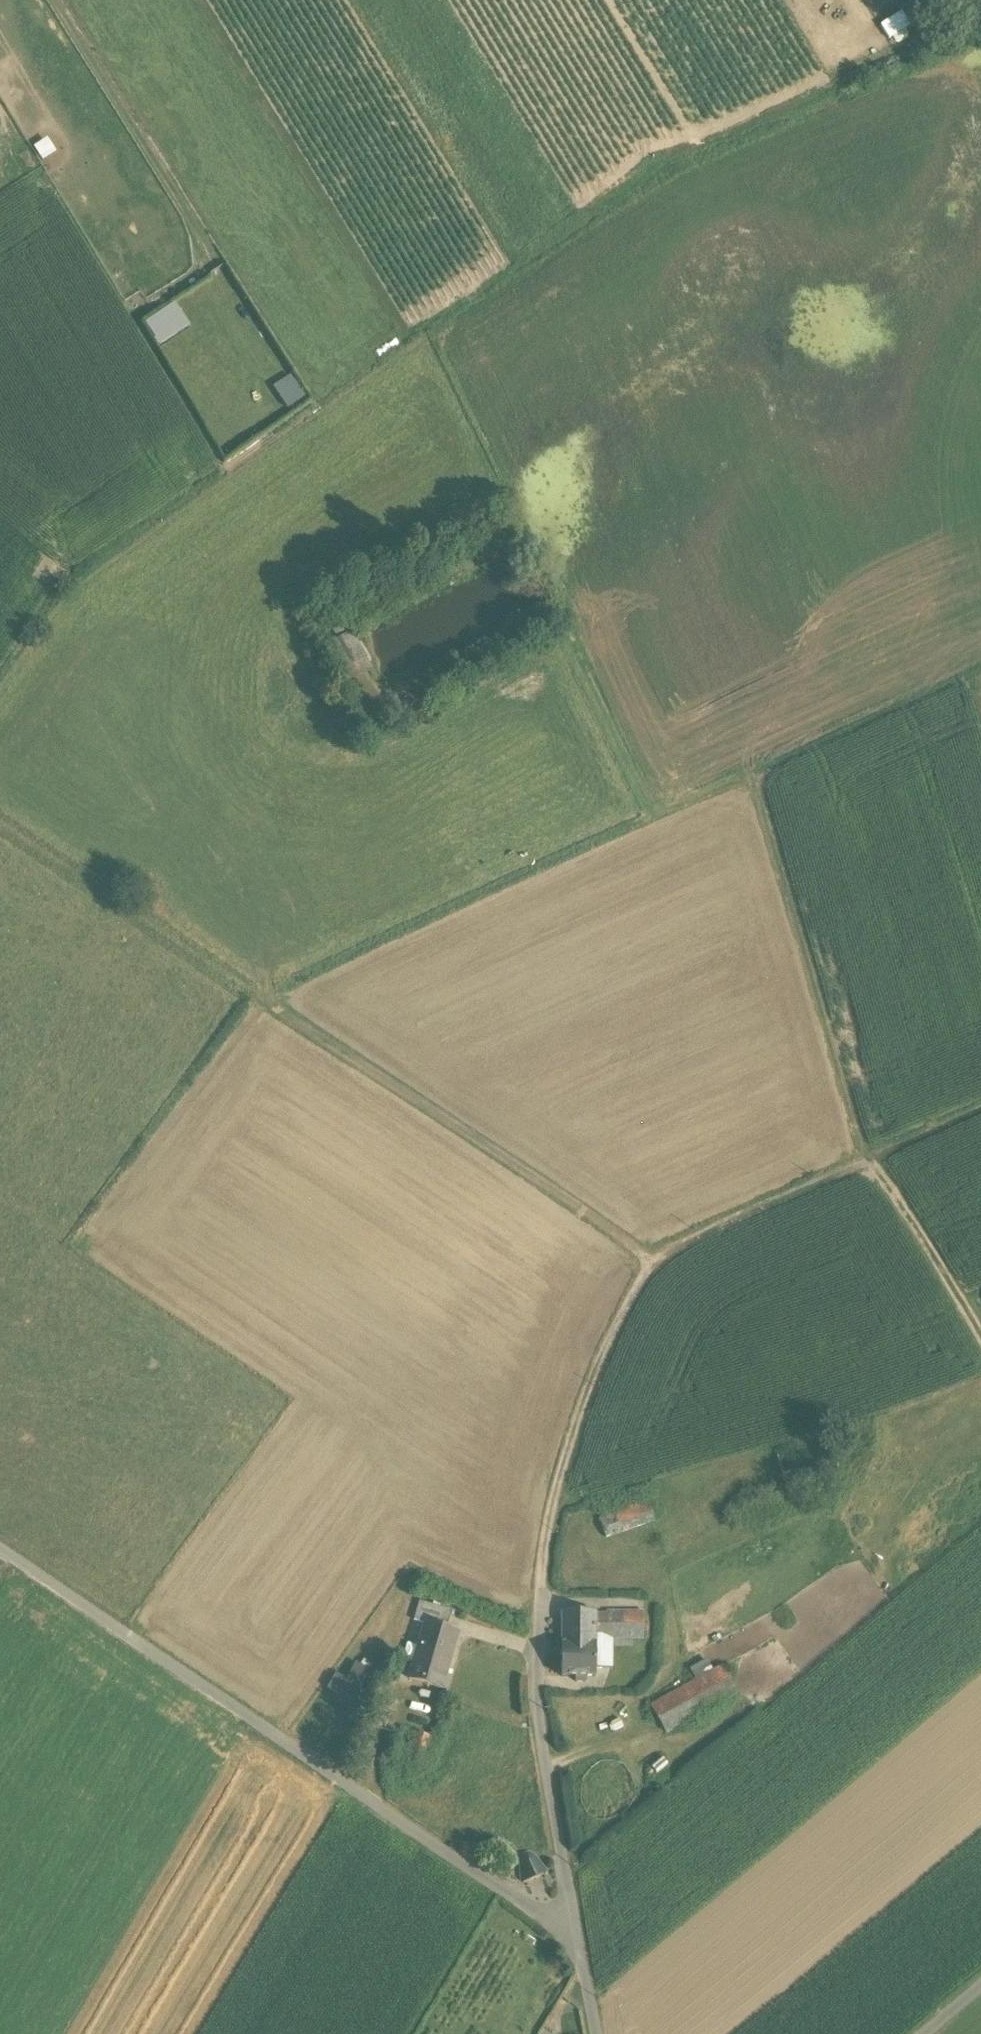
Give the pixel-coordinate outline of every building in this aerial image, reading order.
[(288,407),(305,396),(291,374),(274,385),(288,407)] [(363,666),(346,631),(321,643),(338,678),(363,666)] [(643,1505),(596,1520),(602,1540),(650,1525),(643,1505)] [(452,1613),(420,1603),(414,1622),(426,1626),(446,1632),(452,1613)] [(594,1613),(561,1613),(561,1645),(594,1645),(594,1613)] [(645,1613),(594,1613),(594,1645),(594,1669),(611,1669),(611,1638),(642,1641),(645,1613)] [(446,1632),(426,1626),(418,1654),(449,1663),(457,1635),(446,1632)] [(561,1645),(560,1645),(560,1678),(575,1678),(575,1683),(584,1683),(584,1678),(594,1678),(594,1669),(594,1645),(561,1645)] [(449,1663),(418,1654),(410,1680),(441,1690),(449,1663)] [(719,1660),(647,1700),(662,1727),(734,1686),(719,1660)] [(327,1691),(352,1705),(369,1674),(355,1666),(346,1682),(335,1676),(327,1691)] [(521,1860),(521,1863),(523,1884),(524,1884),(524,1881),(531,1880),(538,1877),(543,1873),(545,1875),(547,1875),(533,1857),(531,1856),(528,1855),(525,1856),(523,1858),(521,1860)]
